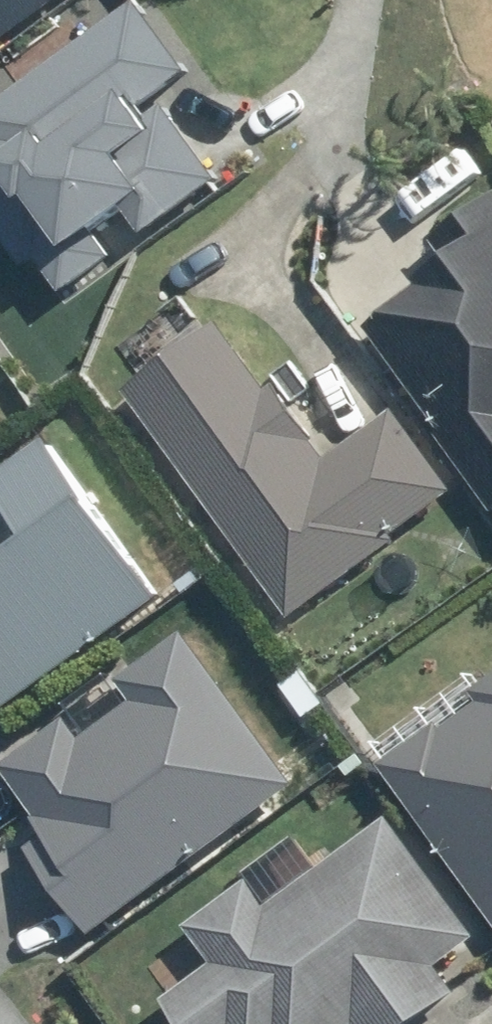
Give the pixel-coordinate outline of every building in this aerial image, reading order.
[(59,0),(0,0),(0,42),(0,43),(59,0)] [(53,305),(200,193),(205,200),(229,181),(161,92),(179,78),(124,6),(0,100),(0,235),(53,305)] [(447,219),(465,245),(437,265),(470,302),(405,300),(362,331),(491,513),(491,187),(447,219)] [(176,298),(115,345),(139,376),(121,389),(295,617),(453,496),(391,414),(326,463),(215,317),(200,329),(176,298)] [(162,607),(46,450),(0,483),(0,507),(27,543),(0,562),(0,727),(162,607)] [(65,879),(102,928),(297,781),(185,632),(124,679),(138,698),(92,733),(78,713),(7,766),(82,866),(65,879)] [(385,760),(491,908),(491,684),(480,693),(488,705),(447,735),(437,722),(385,760)] [(462,992),(444,969),(482,941),(446,893),(395,825),(281,910),(261,884),(202,929),(225,959),(177,995),(198,1023),(420,1023),(462,992)]
